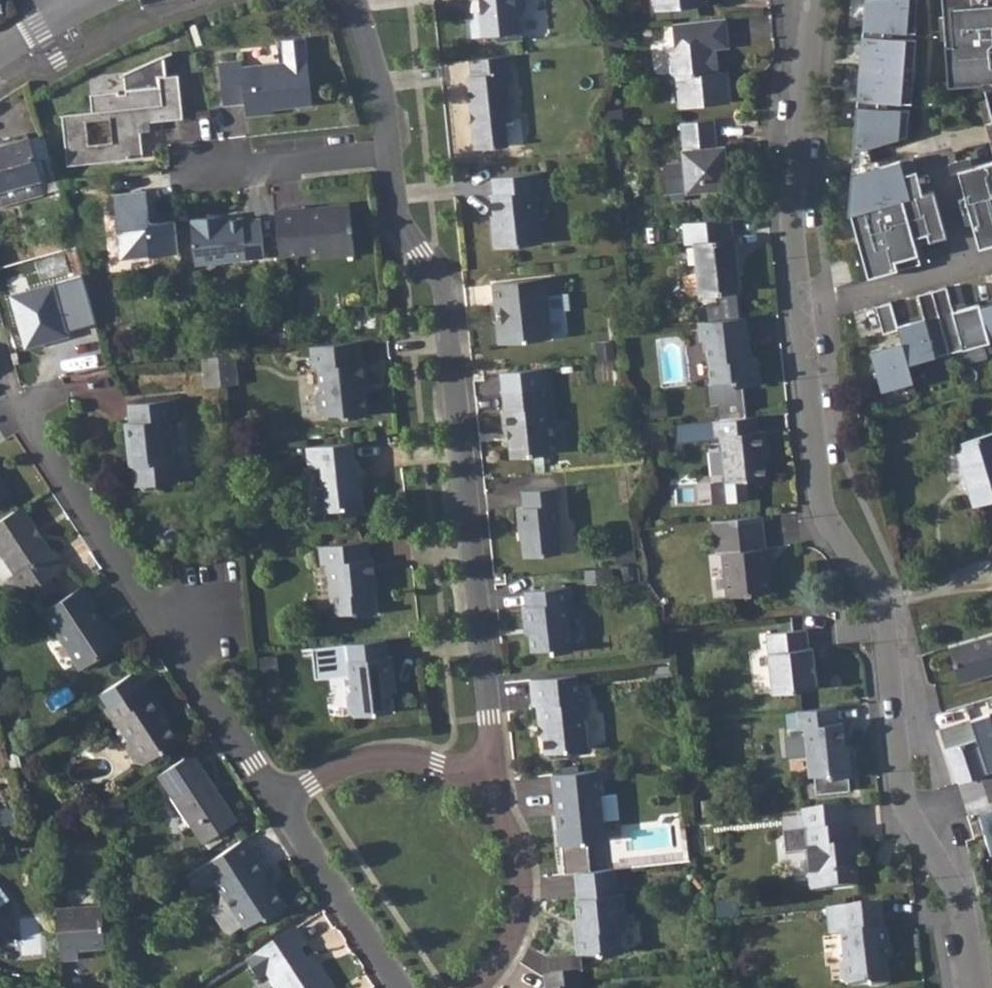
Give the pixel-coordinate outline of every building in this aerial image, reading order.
[(473,36),(490,35),(498,41),(521,39),(519,16),(525,8),(525,0),(474,0),(475,15),(471,21),(473,36)] [(655,8),(707,3),(706,0),(654,0),(655,8)] [(852,152),(871,146),(906,137),(908,111),(877,109),(877,102),(910,105),(915,41),(881,39),(882,32),(913,35),(916,0),(863,0),(852,152)] [(946,73),(980,71),(991,105),(991,0),(941,0),(946,73)] [(726,16),(673,22),(676,51),(669,52),(671,71),(677,76),(680,106),(730,101),(728,75),(721,69),(715,70),(712,48),(729,46),(726,16)] [(217,63),(221,106),(242,103),(243,112),(309,104),(302,37),(279,40),(282,62),(239,66),(238,61),(217,63)] [(91,109),(61,112),(67,164),(141,156),(138,123),(139,123),(182,119),(177,75),(166,76),(164,54),(161,55),(156,56),(153,56),(149,56),(145,57),(143,58),(138,60),(134,62),(131,64),(127,66),(124,69),(122,71),(123,92),(116,92),(116,89),(89,92),(91,109)] [(509,55),(470,59),(471,75),(467,75),(470,111),(476,110),(477,119),(472,120),(474,147),(507,144),(505,119),(510,119),(506,72),(510,71),(509,55)] [(713,118),(681,122),(684,148),(681,148),(683,161),(663,162),(666,192),(686,190),(687,191),(725,187),(723,172),(728,171),(725,143),(716,145),(713,118)] [(43,136),(28,140),(27,138),(0,147),(0,207),(58,191),(55,182),(43,136)] [(871,146),(852,152),(850,175),(875,168),(871,146)] [(961,156),(979,246),(991,243),(991,149),(961,156)] [(902,199),(922,194),(911,159),(892,164),(902,199)] [(850,216),(867,278),(920,264),(915,246),(913,238),(944,230),(934,191),(922,194),(902,199),(892,164),(875,168),(850,175),(847,216),(850,216)] [(494,192),(490,193),(494,222),(491,224),(493,245),(539,240),(534,188),(541,188),(539,170),(492,174),(494,192)] [(177,252),(174,220),(151,222),(147,219),(145,191),(114,194),(117,229),(121,229),(124,255),(149,252),(150,255),(177,252)] [(304,205),(274,208),(279,255),(319,251),(319,258),(352,255),(347,203),(305,207),(304,205)] [(210,221),(210,215),(190,217),(190,223),(187,223),(191,261),(262,255),(259,219),(240,221),(240,218),(223,220),(210,221)] [(728,217),(681,222),(683,242),(693,241),(699,293),(740,290),(738,268),(734,268),(733,259),(736,259),(733,237),(731,237),(728,217)] [(913,238),(915,246),(946,237),(944,230),(913,238)] [(81,276),(9,297),(24,347),(96,326),(81,276)] [(491,281),(494,303),(500,308),(501,319),(496,324),(497,334),(503,338),(503,342),(548,338),(544,295),(552,294),(550,276),(491,281)] [(931,291),(948,353),(990,342),(989,339),(980,307),(979,304),(953,311),(946,287),(931,291)] [(907,364),(948,353),(931,291),(916,295),(923,319),(897,326),(898,330),(901,342),(907,364)] [(882,334),(898,330),(897,326),(890,302),(875,306),(882,334)] [(980,307),(989,339),(991,338),(991,303),(980,307)] [(745,315),(698,321),(700,340),(706,340),(710,379),(731,377),(732,381),(738,385),(761,382),(758,357),(752,357),(752,348),(744,349),(742,334),(748,333),(745,315)] [(96,329),(75,335),(86,373),(108,368),(96,329)] [(750,333),(748,333),(742,334),(744,349),(752,348),(750,333)] [(359,340),(309,346),(311,368),(318,367),(320,387),(314,393),(317,412),(322,415),(340,414),(344,417),(367,415),(364,391),(363,378),(367,374),(366,361),(361,360),(359,340)] [(882,390),(912,382),(907,364),(901,342),(871,351),(882,390)] [(233,354),(216,356),(219,385),(235,383),(233,354)] [(216,356),(199,357),(202,386),(219,385),(216,356)] [(546,368),(500,373),(504,411),(501,412),(503,430),(507,430),(510,459),(550,455),(545,408),(543,408),(541,389),(548,388),(546,368)] [(124,424),(127,453),(132,453),(134,468),(136,487),(139,487),(144,493),(154,492),(157,485),(176,483),(170,420),(177,420),(175,402),(141,405),(128,406),(130,424),(124,424)] [(757,415),(714,419),(716,435),(722,435),(726,480),(711,482),(714,503),(748,500),(746,480),(749,479),(752,481),(765,480),(762,448),(766,447),(765,429),(758,429),(757,415)] [(956,442),(974,503),(979,502),(991,497),(991,431),(956,442)] [(352,443),(305,448),(307,468),(320,467),(322,487),(315,488),(318,514),(341,511),(341,517),(363,515),(361,492),(353,492),(352,479),(360,479),(358,463),(354,463),(352,443)] [(523,506),(516,507),(518,525),(522,525),(525,556),(559,552),(557,522),(560,519),(557,488),(522,491),(523,506)] [(0,519),(0,554),(13,574),(8,577),(20,596),(64,567),(52,549),(49,550),(20,506),(0,519)] [(734,533),(717,534),(719,553),(724,552),(729,595),(770,590),(767,563),(772,563),(769,547),(766,547),(763,530),(761,514),(732,518),(734,533)] [(715,520),(717,534),(734,533),(732,518),(715,520)] [(366,543),(319,547),(320,567),(327,567),(332,617),(353,614),(358,618),(373,616),(370,581),(375,581),(374,561),(368,561),(366,543)] [(81,586),(42,612),(79,669),(118,642),(108,626),(103,628),(98,621),(100,619),(91,605),(93,604),(81,586)] [(521,606),(523,624),(528,624),(529,634),(530,650),(550,648),(550,653),(570,652),(566,602),(573,602),(572,587),(525,591),(526,605),(521,606)] [(805,628),(764,632),(770,691),(815,686),(811,646),(806,646),(805,628)] [(947,645),(959,682),(991,672),(991,631),(947,645)] [(383,640),(341,645),(343,664),(348,664),(350,691),(345,696),(346,713),(353,718),(390,714),(388,694),(387,678),(394,678),(392,660),(385,660),(383,640)] [(575,676),(529,681),(531,706),(535,705),(537,725),(541,725),(543,753),(549,758),(564,757),(569,750),(583,749),(581,719),(586,712),(585,699),(577,700),(575,676)] [(394,678),(387,678),(388,694),(395,693),(394,678)] [(166,725),(157,711),(159,704),(153,694),(149,696),(141,684),(102,709),(115,728),(118,727),(125,738),(123,746),(134,763),(140,763),(176,740),(166,725)] [(159,704),(157,711),(166,725),(171,722),(159,704)] [(835,705),(795,710),(798,726),(803,726),(808,775),(813,774),(815,792),(849,788),(848,774),(851,774),(848,752),(845,752),(841,720),(837,720),(835,705)] [(938,729),(955,781),(991,770),(990,769),(991,768),(991,725),(988,713),(938,729)] [(190,752),(156,775),(199,842),(234,819),(190,752)] [(596,769),(551,774),(555,815),(561,814),(562,821),(556,829),(558,844),(559,843),(561,865),(574,863),(575,871),(588,870),(586,842),(603,840),(596,769)] [(844,804),(801,809),(803,830),(810,829),(812,848),(806,848),(808,872),(815,871),(816,889),(858,884),(856,859),(849,859),(848,844),(854,844),(851,825),(846,826),(844,804)] [(978,820),(989,858),(991,857),(991,816),(978,820)] [(810,829),(803,830),(806,848),(812,848),(810,829)] [(271,869),(257,849),(254,851),(244,836),(187,874),(198,891),(215,880),(245,926),(260,916),(268,918),(287,905),(266,872),(271,869)] [(561,865),(562,872),(575,871),(574,863),(561,865)] [(576,933),(573,933),(575,952),(594,950),(600,954),(621,952),(620,926),(626,927),(623,893),(615,893),(613,867),(588,870),(575,871),(577,897),(575,897),(577,918),(578,930),(576,933)] [(815,871),(808,872),(810,889),(816,889),(815,871)] [(8,899),(0,888),(0,906),(8,899)] [(881,901),(841,904),(844,930),(841,931),(844,960),(841,964),(842,978),(847,982),(870,979),(873,982),(890,980),(886,945),(890,944),(888,926),(883,926),(881,901)] [(841,931),(844,930),(841,904),(826,906),(829,932),(841,931)] [(100,906),(55,909),(59,960),(76,958),(75,949),(103,947),(100,906)] [(9,925),(0,912),(0,932),(9,925)] [(245,961),(257,978),(266,972),(276,987),(332,987),(316,963),(311,966),(304,955),(298,945),(304,941),(295,926),(245,961)] [(309,953),(304,955),(311,966),(316,963),(309,953)] [(576,972),(541,975),(544,987),(578,987),(576,972)]
